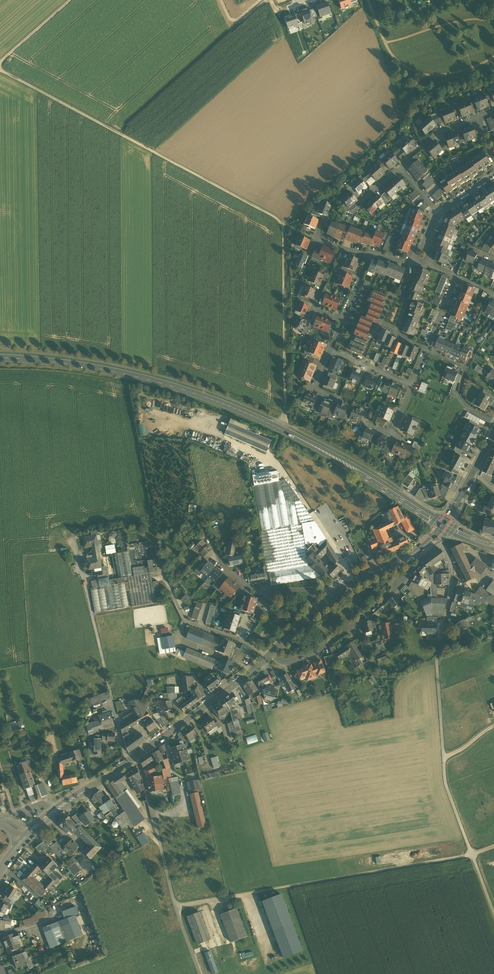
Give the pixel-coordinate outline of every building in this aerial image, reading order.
[(341,8),(345,7),(345,9),(352,6),(351,3),(350,1),(350,0),(338,0),(341,8)] [(326,2),(322,4),(322,5),(317,7),(318,10),(320,17),(326,15),(326,14),(330,13),(326,2)] [(313,22),(312,19),(309,11),(308,9),(300,12),(305,25),(313,22)] [(314,9),(309,11),(312,19),(317,17),(315,11),(314,9)] [(285,19),(289,29),(294,27),(295,28),(299,27),(298,24),(295,14),(291,16),(292,17),(292,18),(291,19),(290,17),(285,19)] [(485,95),(479,97),(484,108),(489,106),(487,100),(485,95)] [(478,111),(484,108),(479,97),(474,100),(476,105),(478,111)] [(468,102),(463,104),(467,115),(473,113),(470,107),(468,102)] [(461,117),(467,115),(463,104),(457,106),(459,112),(461,117)] [(451,108),(446,111),(450,122),(456,120),(454,114),(451,108)] [(450,122),(446,111),(440,113),(444,123),(445,124),(450,122)] [(434,125),(440,122),(437,116),(431,119),(429,119),(434,125)] [(429,119),(423,124),(419,127),(425,135),(435,126),(434,125),(429,119)] [(472,126),(466,128),(471,140),(471,139),(476,137),(476,135),(473,130),(472,126)] [(465,142),(471,140),(466,128),(461,131),(463,136),(465,142)] [(455,133),(450,135),(454,146),(460,144),(457,138),(455,133)] [(448,148),(454,146),(450,135),(444,137),(446,143),(448,148)] [(409,140),(407,138),(403,142),(411,151),(415,147),(413,144),(409,140)] [(434,141),(430,145),(438,154),(442,150),(439,147),(434,141)] [(411,151),(403,142),(398,146),(400,148),(400,149),(402,151),(402,150),(406,155),(411,151)] [(433,158),(438,154),(430,145),(425,149),(429,154),(433,158)] [(402,151),(396,155),(397,155),(400,160),(406,155),(402,150),(402,151)] [(390,153),(386,157),(394,166),(398,162),(394,157),(390,153)] [(471,162),(472,163),(479,173),(484,170),(485,171),(487,169),(486,168),(492,165),(485,154),(480,156),(480,155),(475,159),(475,160),(471,162)] [(409,161),(412,165),(417,161),(419,160),(416,156),(409,161)] [(389,170),(394,166),(386,157),(381,161),(385,165),(389,170)] [(408,169),(414,176),(423,168),(420,164),(418,166),(415,163),(417,162),(417,161),(412,165),(408,169)] [(463,169),(459,172),(466,182),(471,179),(472,180),(475,179),(474,177),(479,174),(479,173),(472,163),(468,166),(467,164),(462,168),(463,169)] [(377,165),(372,169),(380,178),(385,174),(381,169),(377,165)] [(414,176),(418,180),(421,178),(423,180),(429,175),(430,174),(428,171),(427,172),(423,168),(414,176)] [(376,182),(380,178),(372,169),(368,173),(369,174),(372,177),(376,182)] [(445,180),(447,182),(452,191),(458,187),(459,188),(461,187),(460,185),(466,182),(459,172),(458,171),(454,174),(454,173),(449,176),(449,177),(445,180)] [(364,185),(366,183),(366,182),(363,179),(360,176),(357,179),(358,180),(359,179),(364,185)] [(368,180),(366,182),(366,183),(370,187),(376,182),(372,177),(368,180)] [(398,177),(391,183),(398,191),(402,188),(401,186),(404,184),(401,181),(398,177)] [(353,188),(359,194),(362,192),(362,193),(364,192),(364,190),(366,188),(364,185),(359,179),(358,180),(356,182),(354,182),(354,184),(352,186),(353,188)] [(448,194),(452,191),(447,182),(442,185),(443,186),(446,192),(448,194)] [(395,194),(398,191),(391,183),(384,190),(386,192),(391,198),(391,197),(395,194)] [(484,196),(490,204),(493,201),(493,200),(488,191),(483,194),(484,196)] [(348,207),(348,208),(353,204),(357,201),(352,195),(349,192),(347,194),(346,194),(345,195),(345,196),(341,199),(344,203),(348,207)] [(386,192),(382,195),(388,202),(392,199),(391,197),(391,198),(386,192)] [(370,202),(376,209),(378,207),(383,202),(379,198),(377,195),(370,202)] [(385,205),(388,202),(382,195),(379,198),(383,202),(385,205)] [(480,196),(478,198),(484,208),(490,204),(484,196),(481,198),(480,196)] [(476,201),(472,203),(478,212),(484,208),(478,198),(475,200),(476,201)] [(322,214),(326,216),(327,214),(329,208),(328,207),(329,205),(325,201),(317,207),(320,211),(318,213),(318,214),(321,215),(322,215),(322,214)] [(376,209),(370,202),(364,207),(366,210),(368,213),(368,212),(370,214),(376,209)] [(467,205),(465,206),(472,216),(473,215),(478,212),(472,203),(469,206),(468,204),(467,205)] [(344,210),(349,213),(356,207),(353,204),(348,208),(348,207),(344,210)] [(464,209),(460,211),(465,219),(466,220),(472,216),(465,206),(463,208),(464,209)] [(412,210),(410,215),(421,219),(423,214),(418,212),(412,209),(412,210)] [(447,217),(444,225),(454,229),(456,225),(465,219),(460,211),(459,209),(447,217)] [(408,220),(409,220),(419,224),(421,219),(410,215),(408,220)] [(307,228),(310,229),(311,227),(315,229),(315,227),(316,227),(317,224),(318,220),(316,219),(310,217),(307,216),(306,220),(305,219),(304,223),(304,225),(308,226),(307,228)] [(409,220),(407,225),(418,230),(420,225),(419,224),(409,220)] [(327,234),(334,237),(339,225),(335,224),(335,225),(331,224),(329,228),(330,228),(327,234)] [(344,227),(339,225),(334,237),(339,239),(344,227)] [(407,225),(404,230),(416,235),(418,230),(407,225)] [(456,230),(454,229),(444,225),(441,230),(454,235),(456,230)] [(349,229),(344,227),(339,239),(344,241),(345,240),(349,229)] [(350,228),(349,229),(345,240),(350,242),(355,230),(350,228)] [(360,232),(355,230),(350,242),(355,244),(360,232)] [(402,235),(402,236),(413,240),(416,235),(404,230),(402,235)] [(451,240),(454,235),(441,230),(439,235),(451,240)] [(376,231),(373,237),(370,246),(372,247),(373,245),(379,248),(383,239),(384,235),(376,231)] [(365,234),(360,232),(355,244),(360,246),(361,243),(365,234)] [(366,233),(365,234),(361,243),(364,245),(364,244),(370,246),(373,237),(370,236),(369,234),(366,233)] [(449,245),(451,240),(439,235),(437,240),(449,245)] [(383,250),(388,252),(394,238),(389,236),(383,250)] [(402,236),(400,241),(411,245),(413,240),(402,236)] [(302,248),(306,250),(309,242),(308,241),(299,237),(295,245),(302,248)] [(407,253),(411,245),(400,241),(399,240),(396,249),(407,253)] [(447,250),(449,245),(437,240),(435,245),(438,246),(447,250)] [(450,251),(447,250),(438,246),(436,251),(437,252),(448,256),(450,251)] [(319,258),(328,262),(329,260),(331,261),(333,255),(332,254),(333,251),(325,247),(324,249),(322,248),(320,253),(318,258),(319,258)] [(312,257),(318,260),(319,258),(318,258),(320,253),(315,250),(312,257)] [(466,261),(473,264),(474,262),(477,254),(470,251),(466,261)] [(450,257),(448,256),(437,252),(433,260),(442,264),(446,265),(450,257)] [(301,268),(302,266),(303,263),(305,261),(306,261),(308,257),(301,254),(300,256),(295,253),(293,259),(296,260),(298,261),(296,266),(301,268)] [(347,259),(346,261),(357,266),(359,260),(348,256),(347,259)] [(485,273),(489,263),(481,260),(481,262),(477,270),(485,273)] [(354,272),(357,266),(346,261),(343,267),(348,269),(354,272)] [(373,274),(374,272),(377,263),(372,261),(368,272),(373,274)] [(378,261),(377,263),(374,272),(379,274),(383,263),(378,261)] [(478,261),(477,263),(474,262),(473,264),(472,268),(475,269),(477,270),(481,262),(478,261)] [(388,265),(383,263),(379,274),(384,276),(385,275),(385,274),(388,265)] [(389,263),(388,265),(385,274),(385,275),(390,277),(394,266),(389,263)] [(489,263),(485,273),(484,274),(487,275),(491,277),(492,277),(493,272),(493,271),(493,265),(489,263)] [(400,268),(394,266),(390,277),(395,279),(400,268)] [(405,270),(400,268),(395,279),(400,281),(405,270)] [(415,277),(412,283),(423,288),(425,284),(424,284),(427,276),(428,277),(430,273),(426,271),(422,269),(419,268),(416,274),(415,275),(416,275),(415,277),(415,276),(414,277),(415,277)] [(308,282),(319,286),(322,280),(324,276),(323,276),(312,271),(308,282)] [(341,273),(339,278),(350,283),(352,277),(346,275),(341,272),(341,273)] [(347,288),(350,283),(339,278),(336,283),(336,284),(341,286),(347,288)] [(420,295),(423,288),(412,283),(409,291),(411,291),(420,295)] [(297,297),(299,298),(300,295),(302,296),(305,288),(304,287),(302,286),(297,297)] [(462,291),(461,294),(472,298),(475,290),(473,290),(466,287),(464,286),(463,288),(462,288),(461,290),(462,291)] [(308,297),(312,299),(313,296),(312,296),(314,291),(306,287),(305,288),(302,296),(307,298),(308,297)] [(374,292),(372,297),(383,301),(385,296),(374,291),(374,292)] [(422,296),(420,295),(411,291),(408,299),(419,303),(422,296)] [(327,307),(329,308),(333,297),(327,294),(323,304),(326,306),(328,306),(327,307)] [(461,294),(458,301),(469,306),(472,298),(461,294)] [(340,300),(333,297),(329,308),(331,308),(333,308),(336,310),(338,304),(340,300)] [(370,302),(372,303),(381,307),(383,301),(372,297),(370,302)] [(411,312),(411,313),(421,317),(422,314),(421,313),(424,305),(421,304),(414,301),(409,311),(411,312)] [(467,309),(469,306),(458,301),(457,301),(454,308),(465,313),(466,309),(467,309)] [(301,313),(304,315),(306,310),(307,310),(309,307),(304,305),(305,304),(301,302),(297,312),(301,313)] [(490,315),(493,310),(493,303),(493,302),(491,305),(487,310),(486,311),(490,315)] [(372,303),(370,308),(381,313),(383,308),(381,307),(372,303)] [(370,308),(368,314),(379,318),(381,313),(370,308)] [(457,318),(458,319),(461,318),(462,316),(463,317),(465,313),(454,308),(451,316),(457,318)] [(410,315),(408,319),(418,323),(419,321),(421,317),(411,313),(410,315)] [(366,319),(365,319),(372,322),(376,324),(377,324),(379,318),(368,314),(366,319)] [(314,327),(320,329),(324,319),(321,317),(321,318),(317,317),(313,326),(314,327)] [(361,317),(359,323),(370,327),(372,322),(365,319),(361,317)] [(302,332),(303,332),(305,326),(304,326),(306,322),(296,318),(294,323),(297,324),(295,329),(302,332)] [(328,320),(324,319),(320,329),(326,332),(327,332),(328,328),(331,322),(327,321),(328,320)] [(417,327),(418,323),(408,319),(407,321),(406,325),(416,330),(416,329),(417,327)] [(359,323),(357,328),(368,332),(370,327),(359,323)] [(414,333),(416,330),(406,325),(405,325),(405,328),(403,332),(406,333),(407,334),(408,334),(409,335),(410,335),(413,336),(414,333)] [(354,335),(356,336),(365,340),(368,332),(357,328),(354,335)] [(378,340),(385,343),(388,336),(389,333),(382,330),(378,340)] [(356,336),(354,341),(365,346),(367,341),(365,340),(356,336)] [(384,346),(388,348),(389,347),(392,348),(394,342),(395,339),(388,336),(385,343),(384,346)] [(437,349),(440,351),(444,341),(439,339),(435,347),(438,348),(437,349)] [(312,342),(310,347),(322,352),(324,346),(316,343),(312,341),(312,342)] [(354,341),(352,346),(363,351),(365,346),(354,341)] [(449,343),(444,341),(440,351),(443,352),(444,351),(446,352),(449,343)] [(391,349),(390,351),(394,353),(394,354),(398,356),(402,345),(394,342),(392,348),(391,349)] [(455,346),(449,343),(446,352),(445,353),(446,353),(449,354),(449,353),(452,354),(455,346)] [(409,349),(402,345),(398,356),(397,357),(401,358),(401,357),(405,359),(406,357),(409,349)] [(361,356),(363,351),(352,346),(350,351),(361,356)] [(410,346),(409,349),(406,357),(413,360),(415,355),(416,355),(416,353),(418,349),(410,346)] [(460,348),(455,346),(452,354),(456,356),(456,357),(459,359),(463,349),(460,348)] [(320,357),(322,352),(310,347),(308,352),(312,354),(320,357)] [(464,348),(463,349),(459,359),(466,361),(467,358),(469,352),(470,351),(464,348)] [(315,358),(311,357),(307,355),(305,358),(308,359),(306,363),(312,365),(315,358)] [(301,381),(303,382),(304,381),(305,380),(310,382),(311,379),(310,378),(312,372),(314,372),(316,367),(312,365),(306,363),(308,359),(305,358),(304,357),(298,374),(302,376),(302,377),(301,378),(301,380),(301,381)] [(333,371),(338,373),(342,363),(337,361),(332,359),(328,369),(333,371)] [(489,375),(487,371),(478,365),(475,370),(486,378),(484,380),(491,385),(493,381),(493,379),(489,375)] [(449,381),(454,383),(455,381),(458,374),(458,373),(455,372),(456,370),(448,367),(445,374),(447,375),(446,379),(450,381),(449,381)] [(354,369),(353,371),(352,374),(350,381),(358,384),(362,373),(354,369)] [(335,382),(337,376),(332,374),(329,373),(327,378),(335,382)] [(369,389),(371,390),(373,389),(373,387),(373,386),(374,383),(375,383),(376,379),(368,375),(367,377),(364,384),(364,386),(368,388),(369,389)] [(322,385),(332,389),(332,388),(334,383),(335,382),(327,378),(325,377),(322,385)] [(386,382),(385,383),(383,389),(382,391),(388,394),(393,383),(390,382),(390,383),(386,382)] [(395,397),(398,388),(399,386),(393,383),(388,394),(395,397)] [(484,389),(482,393),(489,397),(490,395),(484,389)] [(313,406),(315,401),(316,399),(313,398),(314,396),(307,393),(304,400),(307,402),(306,404),(313,406)] [(475,405),(485,411),(489,403),(490,402),(487,401),(489,397),(482,393),(482,394),(478,400),(475,405)] [(318,412),(322,414),(328,401),(324,399),(324,401),(322,401),(320,406),(318,412)] [(331,402),(328,401),(322,414),(326,415),(327,415),(329,410),(331,404),(330,404),(331,402)] [(334,415),(343,419),(345,413),(348,406),(339,402),(335,411),(334,415)] [(389,421),(393,412),(387,409),(382,407),(380,413),(378,417),(389,421)] [(350,418),(360,422),(363,413),(353,409),(350,418)] [(375,423),(384,426),(385,423),(389,421),(378,417),(375,423)] [(408,433),(412,435),(417,424),(411,421),(406,419),(401,431),(408,433)] [(145,423),(138,425),(141,437),(147,435),(145,423)] [(224,434),(267,452),(271,441),(229,423),(224,434)] [(466,432),(477,438),(481,431),(480,430),(476,428),(470,425),(466,432)] [(366,440),(370,441),(374,433),(366,429),(364,434),(362,438),(366,440)] [(466,432),(461,441),(472,447),(473,444),(476,441),(475,440),(477,438),(466,432)] [(383,448),(384,448),(386,442),(388,438),(380,435),(380,437),(377,442),(376,445),(383,448)] [(472,447),(461,441),(457,448),(462,450),(468,454),(472,447)] [(394,454),(400,456),(404,445),(397,442),(395,445),(394,445),(394,446),(392,451),(395,452),(394,454)] [(394,446),(389,443),(385,452),(389,453),(390,452),(390,450),(392,451),(394,446)] [(227,444),(224,451),(229,453),(232,446),(227,444)] [(406,446),(404,445),(400,456),(405,458),(406,455),(408,455),(409,456),(412,448),(408,447),(407,447),(406,447),(406,446)] [(493,471),(493,447),(482,472),(491,476),(493,471)] [(462,467),(465,461),(462,459),(460,458),(456,455),(455,456),(452,462),(453,463),(451,467),(453,469),(459,472),(459,471),(462,467)] [(277,472),(270,473),(272,483),(279,481),(277,472)] [(456,479),(447,474),(445,479),(443,483),(443,482),(443,483),(441,486),(443,486),(449,489),(451,490),(456,479)] [(402,484),(407,488),(413,479),(408,475),(402,484)] [(269,572),(271,586),(322,577),(312,567),(306,562),(306,561),(312,555),(307,551),(306,549),(305,545),(302,524),(314,522),(297,496),(287,482),(285,480),(284,480),(279,481),(272,483),(269,483),(265,484),(262,484),(258,485),(254,486),(261,531),(260,531),(267,572),(269,572)] [(428,489),(432,488),(431,485),(431,484),(422,487),(423,488),(426,500),(430,499),(428,489)] [(428,489),(430,499),(441,496),(440,496),(440,493),(438,486),(432,488),(428,489)] [(423,501),(426,500),(423,488),(420,489),(415,496),(423,501)] [(387,523),(390,528),(402,522),(405,521),(402,516),(398,507),(385,513),(390,522),(389,522),(387,523)] [(390,522),(385,513),(382,515),(386,524),(387,523),(389,522),(390,522)] [(402,522),(408,535),(416,531),(407,514),(402,516),(405,521),(402,522)] [(491,520),(485,519),(483,533),(493,535),(493,520),(491,520)] [(315,544),(323,535),(314,522),(302,524),(305,545),(315,544)] [(373,531),(376,538),(380,547),(389,543),(388,539),(384,531),(385,531),(383,525),(373,530),(373,531)] [(323,535),(315,544),(313,546),(312,545),(307,551),(312,555),(306,561),(306,562),(312,567),(322,577),(323,577),(326,573),(328,570),(318,561),(326,553),(331,548),(323,535)] [(85,547),(92,546),(97,545),(98,545),(96,536),(91,537),(92,537),(89,537),(83,538),(85,547)] [(398,543),(400,549),(401,549),(402,548),(408,545),(409,545),(405,537),(397,540),(398,543)] [(376,548),(380,547),(376,538),(371,540),(370,538),(368,539),(370,545),(372,550),(376,548)] [(195,548),(200,553),(208,546),(202,540),(196,546),(195,548)] [(380,547),(383,555),(384,555),(397,550),(394,544),(393,542),(389,543),(380,547)] [(226,557),(233,557),(236,543),(229,543),(228,548),(225,548),(224,553),(227,553),(226,557)] [(99,554),(97,545),(92,546),(94,559),(92,559),(87,560),(89,569),(94,569),(94,567),(97,567),(101,566),(100,558),(99,554)] [(114,545),(105,546),(106,555),(116,553),(114,545)] [(473,574),(476,571),(470,566),(469,566),(461,551),(458,545),(450,549),(467,582),(475,578),(473,574)] [(211,550),(208,546),(200,553),(204,557),(211,550)] [(200,553),(195,548),(192,550),(197,556),(200,553)] [(331,548),(326,553),(333,565),(334,564),(335,564),(339,560),(332,549),(331,548)] [(424,569),(431,565),(441,560),(445,558),(441,550),(423,563),(422,564),(424,569)] [(118,579),(124,578),(132,576),(128,552),(114,554),(118,579)] [(108,569),(109,578),(110,580),(116,579),(112,554),(105,555),(108,569)] [(242,564),(241,556),(229,558),(230,566),(236,565),(242,564)] [(475,559),(470,566),(476,571),(481,575),(487,567),(475,559)] [(443,564),(441,560),(431,565),(434,569),(443,564)] [(133,571),(134,576),(149,573),(147,561),(144,562),(145,566),(144,566),(144,569),(133,571)] [(201,571),(208,577),(216,568),(208,562),(207,563),(203,568),(201,571)] [(326,573),(333,579),(341,570),(335,564),(334,564),(333,565),(328,570),(326,573)] [(413,574),(415,575),(416,575),(419,577),(421,575),(423,572),(425,570),(424,569),(422,564),(416,571),(413,574)] [(437,598),(436,587),(437,585),(436,585),(436,577),(434,577),(432,574),(435,571),(434,569),(431,565),(424,569),(425,570),(430,578),(430,581),(430,583),(430,586),(430,590),(430,592),(431,598),(437,598)] [(194,571),(199,575),(201,572),(201,571),(203,568),(200,566),(198,567),(195,571),(194,571)] [(223,574),(216,568),(208,577),(207,578),(204,581),(209,585),(212,581),(214,583),(215,584),(217,581),(223,574)] [(98,576),(98,579),(109,578),(108,569),(102,570),(102,571),(103,575),(98,576)] [(251,581),(265,578),(264,575),(263,569),(259,570),(259,571),(256,572),(255,571),(250,572),(250,576),(251,581)] [(436,577),(436,585),(437,585),(449,585),(449,584),(449,579),(446,579),(446,575),(446,574),(446,575),(446,574),(443,574),(443,572),(438,572),(438,575),(436,575),(436,577)] [(134,576),(132,576),(124,578),(125,583),(129,607),(156,603),(153,587),(152,582),(150,573),(149,573),(134,576)] [(428,582),(419,577),(416,575),(415,575),(412,582),(424,589),(428,582)] [(110,585),(110,580),(109,578),(98,579),(99,587),(110,585)] [(229,594),(232,596),(236,591),(239,587),(236,584),(236,585),(234,583),(228,578),(223,586),(221,588),(224,590),(223,591),(228,595),(229,594)] [(456,587),(464,589),(465,585),(458,579),(456,587)] [(493,607),(493,581),(486,591),(483,589),(478,595),(486,601),(489,603),(493,607)] [(125,583),(110,585),(99,587),(95,588),(92,588),(90,588),(94,613),(129,607),(125,583)] [(475,592),(478,595),(483,589),(480,586),(475,592)] [(458,589),(456,595),(469,599),(475,603),(477,595),(475,594),(458,589)] [(253,596),(245,590),(241,594),(244,597),(252,599),(253,596)] [(480,601),(484,604),(484,603),(486,601),(478,595),(475,592),(475,594),(477,595),(475,603),(477,605),(480,601)] [(181,600),(185,604),(191,598),(188,596),(187,597),(185,595),(181,600)] [(475,605),(475,603),(469,599),(456,595),(454,601),(461,603),(460,606),(466,608),(467,606),(473,607),(474,606),(475,605)] [(388,601),(394,608),(397,606),(399,603),(400,603),(399,602),(394,596),(388,601)] [(251,613),(253,614),(257,600),(252,599),(244,597),(240,610),(245,612),(251,613)] [(423,607),(431,604),(431,598),(428,600),(421,603),(423,607)] [(441,614),(444,614),(447,599),(437,598),(431,598),(431,604),(432,613),(432,614),(441,614)] [(432,613),(431,604),(423,607),(426,616),(432,613)] [(205,623),(212,625),(217,607),(210,605),(205,623)] [(191,618),(197,620),(201,610),(195,608),(194,608),(191,618)] [(224,629),(235,633),(240,617),(233,615),(229,613),(229,614),(228,617),(225,625),(224,629)] [(455,626),(460,633),(470,626),(468,622),(472,620),(471,617),(464,620),(461,622),(455,626)] [(449,620),(446,631),(453,627),(454,621),(449,620)] [(363,625),(365,633),(372,631),(372,628),(370,622),(369,622),(368,621),(363,625)] [(400,632),(401,633),(403,623),(394,625),(393,622),(391,623),(393,633),(394,633),(394,629),(398,628),(398,631),(400,631),(400,632)] [(378,625),(381,641),(394,638),(393,633),(391,623),(378,625)] [(430,635),(435,635),(436,624),(422,623),(422,624),(423,624),(423,628),(422,628),(421,635),(427,635),(427,633),(430,633),(430,635)] [(186,638),(200,644),(205,633),(190,627),(188,633),(186,638)] [(218,638),(205,633),(200,644),(218,651),(221,641),(218,640),(218,638)] [(161,638),(163,650),(175,648),(173,636),(161,638)] [(163,650),(161,638),(157,639),(160,655),(176,652),(175,648),(163,650)] [(218,652),(229,656),(233,646),(222,641),(221,641),(218,651),(218,652)] [(349,654),(354,662),(359,659),(362,657),(353,642),(352,642),(345,647),(345,648),(337,653),(335,654),(339,660),(349,654)] [(375,644),(377,651),(384,650),(382,643),(375,644)] [(250,649),(242,644),(239,649),(248,654),(250,649)] [(187,648),(185,652),(183,658),(212,670),(213,667),(215,660),(187,648)] [(376,657),(378,662),(387,659),(385,654),(376,657)] [(317,672),(318,675),(325,672),(320,660),(314,663),(316,668),(317,672)] [(226,663),(221,661),(220,662),(218,669),(229,674),(230,670),(231,671),(233,667),(232,666),(233,663),(227,661),(226,663)] [(308,678),(309,680),(316,677),(314,673),(317,672),(316,668),(313,669),(311,665),(296,671),(300,679),(306,677),(308,678)] [(217,677),(220,682),(226,678),(223,674),(221,674),(217,677)] [(287,689),(289,693),(295,689),(287,674),(281,677),(282,681),(285,686),(287,689)] [(259,686),(261,689),(265,687),(266,687),(268,686),(267,684),(270,683),(265,675),(256,680),(258,685),(258,686),(259,686)] [(179,678),(181,692),(190,690),(193,690),(195,689),(195,688),(193,677),(179,678)] [(203,683),(211,693),(214,690),(216,688),(220,686),(218,683),(219,683),(216,679),(215,680),(213,677),(210,680),(210,679),(207,681),(203,683)] [(243,686),(248,695),(257,689),(251,680),(243,686)] [(266,688),(266,687),(265,687),(261,689),(264,695),(265,699),(270,700),(274,699),(276,689),(274,689),(272,685),(266,688)] [(147,686),(145,692),(153,695),(155,691),(147,686)] [(193,697),(186,702),(180,707),(184,712),(197,702),(202,697),(197,687),(195,688),(195,689),(193,690),(190,690),(191,693),(192,693),(193,697)] [(82,702),(84,708),(109,698),(107,692),(82,702)] [(170,699),(168,697),(162,694),(163,701),(164,702),(170,700),(171,700),(170,699)] [(231,695),(223,700),(229,709),(230,711),(233,722),(234,725),(238,724),(236,714),(237,714),(237,711),(235,711),(234,708),(231,707),(231,706),(236,703),(235,701),(231,695)] [(143,697),(138,698),(138,701),(129,702),(130,705),(128,707),(130,710),(132,709),(143,703),(142,701),(143,697)] [(176,701),(180,707),(186,702),(182,697),(176,701)] [(163,701),(160,702),(162,711),(160,712),(160,711),(158,712),(160,717),(163,723),(167,721),(164,712),(172,710),(173,710),(170,700),(164,702),(163,701)] [(220,719),(230,711),(229,709),(223,700),(218,704),(219,705),(213,709),(220,719)] [(145,709),(143,703),(132,709),(133,712),(127,715),(130,719),(131,720),(136,717),(137,718),(140,717),(147,712),(147,711),(145,709)] [(99,716),(100,720),(104,731),(108,729),(113,728),(115,727),(110,712),(99,716)] [(147,712),(140,717),(142,721),(149,717),(147,712)] [(139,723),(137,718),(136,717),(131,720),(130,719),(125,721),(127,724),(126,724),(129,729),(138,723),(139,723)] [(207,732),(208,732),(216,726),(216,725),(215,723),(210,717),(201,723),(207,732)] [(143,724),(149,732),(157,727),(151,719),(143,724)] [(86,725),(88,736),(104,731),(100,720),(86,725)] [(227,724),(231,738),(237,737),(234,725),(233,722),(227,724)] [(127,730),(127,729),(125,725),(121,727),(123,738),(129,734),(127,731),(127,730)] [(218,729),(216,726),(208,732),(210,735),(217,731),(219,729),(218,729)] [(184,734),(189,740),(193,737),(197,735),(192,729),(191,729),(189,727),(182,731),(184,734)] [(104,732),(104,731),(88,736),(83,738),(82,738),(82,741),(89,738),(90,740),(89,740),(89,750),(89,753),(94,753),(94,754),(101,754),(100,740),(100,739),(94,739),(94,738),(98,738),(98,737),(100,737),(100,734),(103,733),(104,733),(104,732)] [(132,739),(131,739),(137,747),(145,741),(140,733),(139,733),(139,732),(134,736),(135,737),(132,739)] [(264,742),(270,741),(268,732),(262,734),(264,742)] [(102,741),(114,742),(115,734),(110,734),(104,733),(103,733),(102,737),(102,741)] [(123,738),(125,744),(131,739),(132,739),(129,734),(123,738)] [(129,753),(137,747),(131,739),(125,744),(125,746),(129,753)] [(170,749),(172,755),(186,750),(188,749),(186,744),(184,744),(180,745),(170,749)] [(69,756),(71,762),(82,758),(79,750),(70,752),(71,755),(69,756)] [(188,755),(186,750),(172,755),(175,764),(182,762),(189,760),(188,755)] [(152,754),(153,756),(157,764),(162,761),(164,760),(158,751),(152,754)] [(143,768),(150,763),(153,761),(149,755),(140,761),(143,768)] [(58,779),(61,779),(63,778),(63,776),(62,765),(71,762),(69,756),(61,758),(60,759),(61,763),(57,763),(58,779)] [(211,759),(214,768),(219,767),(217,757),(211,759)] [(167,759),(162,761),(164,769),(164,770),(169,768),(170,767),(167,759)] [(18,770),(20,775),(30,771),(29,768),(31,767),(29,762),(19,765),(20,769),(18,770)] [(136,790),(138,794),(144,790),(143,787),(142,777),(141,778),(136,768),(126,773),(125,773),(122,775),(125,779),(128,777),(132,783),(134,788),(133,788),(135,791),(136,790)] [(171,778),(169,768),(164,770),(164,769),(162,769),(164,780),(167,779),(171,778)] [(30,771),(20,775),(19,775),(22,782),(33,778),(30,771)] [(204,775),(205,780),(219,776),(218,772),(204,775)] [(76,775),(63,778),(61,779),(63,786),(77,782),(76,775)] [(147,778),(148,786),(163,784),(162,776),(153,777),(147,778)] [(107,786),(116,798),(122,793),(116,785),(121,782),(121,781),(119,777),(107,786)] [(178,777),(171,778),(171,783),(170,783),(173,795),(181,794),(178,777)] [(33,778),(22,782),(24,790),(26,789),(32,787),(33,787),(35,786),(33,778)] [(190,782),(192,791),(199,789),(197,781),(190,782)] [(126,790),(121,782),(116,785),(122,793),(126,790)] [(37,785),(42,798),(48,796),(43,783),(42,784),(37,785)] [(163,789),(163,784),(148,786),(149,792),(153,792),(153,791),(158,791),(165,790),(164,789),(163,789)] [(32,787),(35,794),(37,800),(42,798),(37,785),(35,786),(33,787),(32,787)] [(35,794),(32,787),(26,789),(28,796),(35,794)] [(116,798),(125,811),(125,812),(125,811),(132,806),(135,810),(137,808),(140,807),(127,790),(126,790),(122,793),(116,798)] [(97,793),(102,800),(105,798),(100,791),(97,793)] [(105,816),(106,816),(108,820),(113,817),(110,812),(108,809),(102,800),(97,793),(92,797),(93,798),(92,800),(95,804),(96,803),(97,802),(97,803),(97,804),(102,812),(105,816)] [(190,794),(198,829),(206,827),(198,793),(190,794)] [(31,802),(37,800),(35,794),(28,796),(31,802)] [(105,798),(102,800),(108,809),(113,806),(114,805),(108,796),(105,798)] [(132,806),(125,811),(135,825),(135,826),(143,821),(135,810),(132,806)] [(145,819),(137,808),(135,810),(143,821),(145,819)] [(118,816),(114,810),(110,812),(113,817),(115,819),(118,816)] [(131,829),(135,826),(135,825),(125,811),(125,812),(125,811),(123,813),(121,814),(131,829)] [(89,812),(80,818),(83,821),(86,825),(94,820),(89,812)] [(78,824),(83,821),(80,818),(78,813),(71,818),(77,823),(78,824)] [(71,835),(71,836),(74,833),(76,835),(78,833),(78,835),(83,829),(78,824),(77,823),(76,825),(66,815),(57,824),(67,834),(71,835)] [(115,819),(120,826),(126,823),(120,815),(118,816),(115,819)] [(83,851),(90,860),(102,848),(83,829),(78,835),(80,837),(89,846),(83,851)] [(136,837),(143,847),(150,842),(143,833),(136,837)] [(50,837),(46,841),(50,847),(54,844),(52,842),(53,841),(50,837)] [(64,851),(67,853),(76,844),(72,839),(62,849),(64,851)] [(51,856),(55,853),(50,847),(46,841),(45,840),(35,848),(40,854),(43,851),(46,855),(49,853),(51,856)] [(62,853),(64,851),(62,849),(56,842),(54,844),(50,847),(55,853),(56,855),(59,853),(60,851),(62,853)] [(79,847),(76,844),(67,853),(70,857),(79,848),(79,847)] [(39,866),(40,867),(52,879),(51,880),(54,882),(57,880),(54,877),(55,876),(53,874),(52,873),(55,869),(58,866),(48,857),(39,866)] [(81,871),(74,863),(72,865),(67,869),(74,877),(81,871)] [(32,876),(34,874),(31,871),(30,871),(22,880),(41,897),(49,888),(51,886),(52,885),(49,882),(45,887),(32,876)] [(59,882),(63,877),(58,873),(55,876),(54,877),(57,880),(59,882)] [(7,899),(11,901),(12,900),(10,899),(14,893),(15,894),(17,895),(19,891),(15,889),(12,888),(9,886),(7,889),(6,888),(3,895),(5,896),(5,897),(6,897),(8,898),(7,899)] [(10,903),(12,905),(13,906),(19,896),(17,895),(15,894),(12,900),(11,901),(10,903)] [(292,923),(281,895),(262,902),(273,930),(292,923)] [(39,900),(34,905),(38,910),(45,908),(39,900)] [(5,915),(7,909),(8,906),(1,903),(0,903),(0,913),(4,914),(5,915)] [(62,912),(65,919),(75,915),(75,916),(79,914),(76,907),(62,912)] [(220,915),(231,943),(247,937),(237,909),(220,915)] [(36,914),(39,919),(46,916),(44,911),(36,914)] [(187,917),(198,945),(210,940),(199,912),(187,917)] [(36,914),(31,918),(32,923),(39,921),(39,919),(36,914)] [(65,919),(60,921),(68,941),(83,936),(75,916),(75,915),(65,919)] [(65,943),(68,941),(60,921),(57,922),(65,943)] [(50,948),(65,943),(57,922),(42,928),(50,948)] [(292,923),(273,930),(283,958),(302,951),(292,923)] [(2,938),(8,952),(12,951),(12,950),(16,949),(20,948),(17,940),(20,939),(18,932),(2,938)] [(216,941),(221,959),(234,955),(228,937),(216,941)] [(205,954),(213,973),(218,972),(210,952),(205,954)] [(12,957),(15,963),(25,959),(23,953),(12,957)] [(25,960),(25,959),(15,963),(17,969),(27,965),(25,960)]
